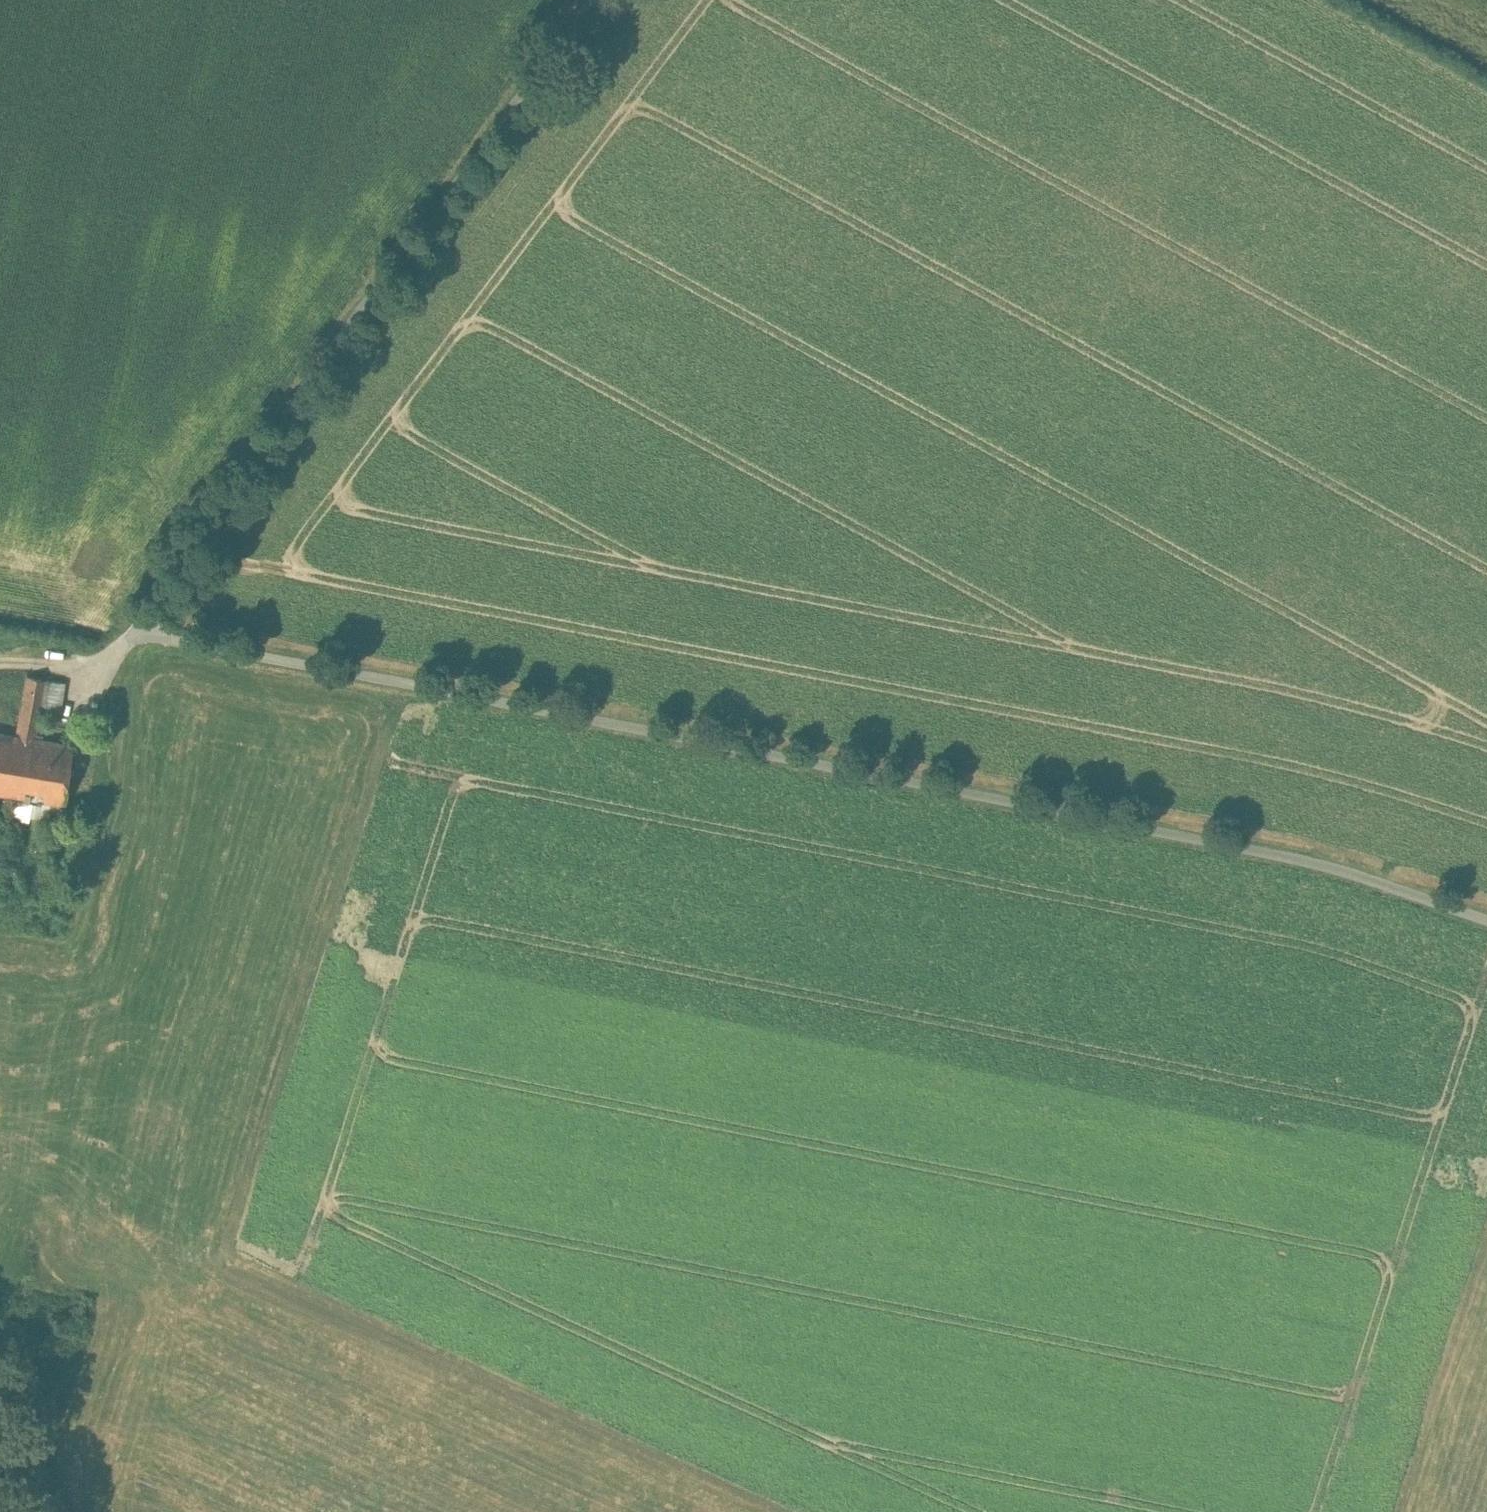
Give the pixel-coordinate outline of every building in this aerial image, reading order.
[(33,737),(34,733),(37,733),(40,714),(46,679),(26,675),(16,735),(0,732),(0,793),(15,795),(24,797),(33,737)] [(66,682),(46,679),(40,714),(60,717),(66,682)] [(74,744),(33,737),(24,797),(15,795),(14,802),(31,805),(32,798),(65,804),(74,744)] [(31,805),(30,814),(62,820),(65,804),(32,798),(31,805)] [(30,814),(31,805),(14,802),(12,811),(30,814)]
